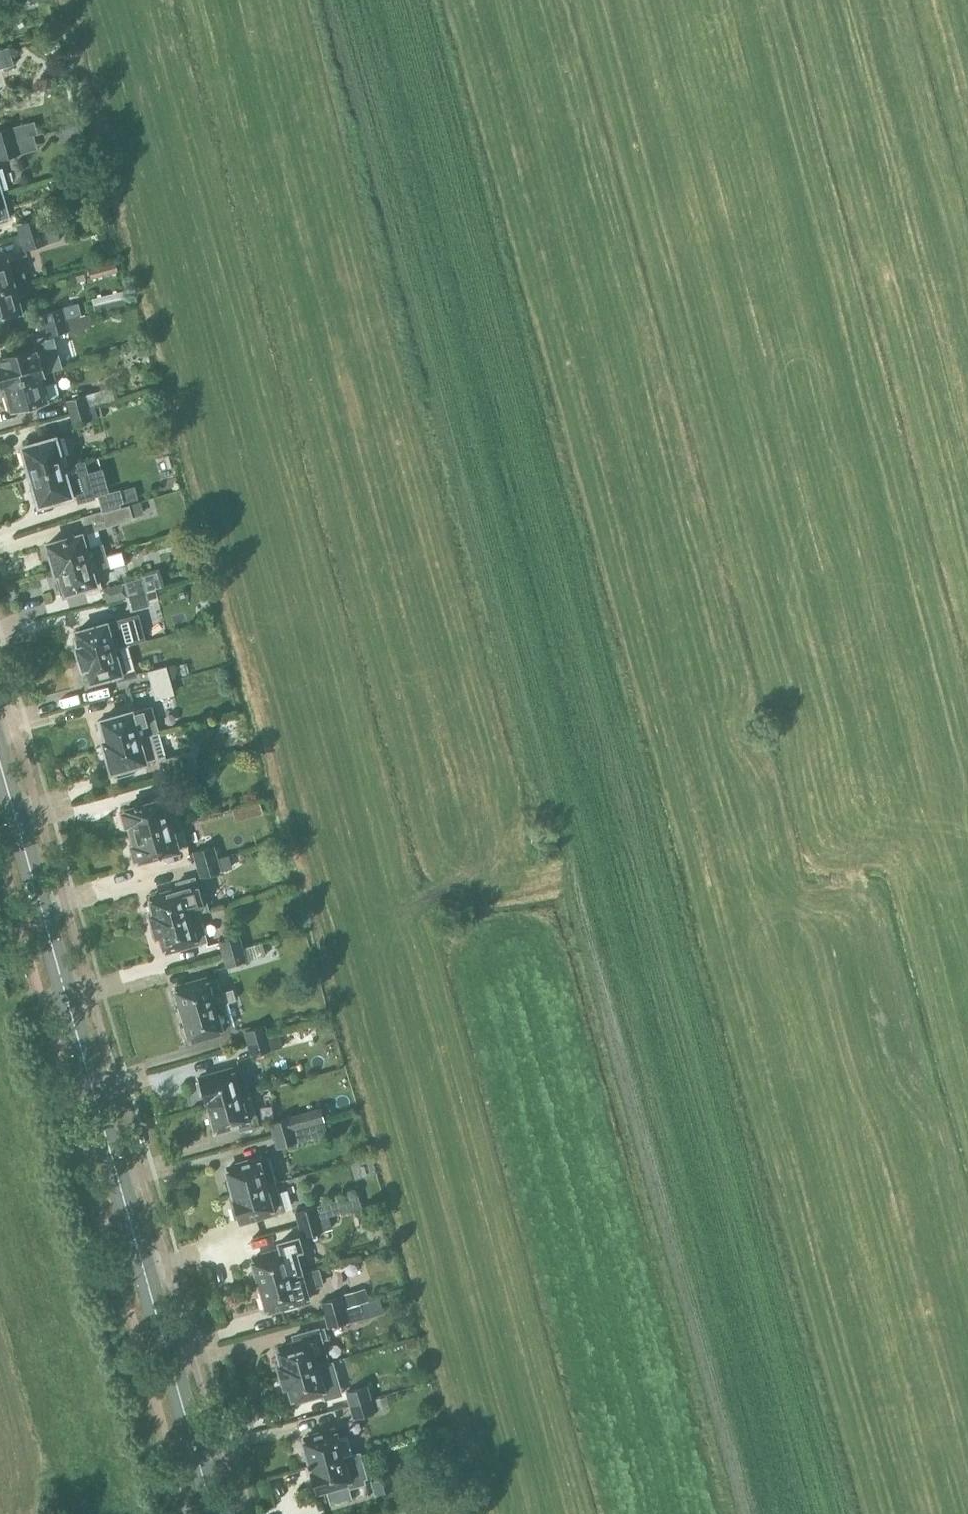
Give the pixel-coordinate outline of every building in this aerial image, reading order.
[(12,127),(0,131),(0,145),(16,141),(12,127)] [(16,141),(0,145),(0,160),(20,154),(16,141)] [(19,236),(55,225),(52,212),(16,223),(19,236)] [(59,238),(55,225),(19,236),(23,249),(59,238)] [(8,258),(0,261),(0,288),(16,284),(15,284),(25,281),(18,256),(8,258)] [(114,262),(87,270),(89,279),(117,271),(114,262)] [(74,275),(76,282),(86,279),(84,272),(74,275)] [(0,288),(0,314),(22,308),(16,284),(0,288)] [(123,290),(92,298),(95,312),(126,304),(123,290)] [(65,319),(81,315),(78,303),(61,307),(62,308),(41,313),(43,325),(65,319)] [(68,331),(65,319),(43,325),(46,336),(68,331)] [(41,372),(37,358),(41,357),(39,347),(0,357),(0,383),(0,385),(3,384),(52,370),(52,369),(41,372)] [(56,382),(52,370),(3,384),(6,395),(3,396),(7,410),(48,399),(44,386),(56,382)] [(95,405),(91,392),(67,399),(70,412),(95,405)] [(103,402),(95,405),(98,417),(106,414),(103,402)] [(98,417),(95,405),(70,412),(74,424),(98,417)] [(68,466),(67,465),(59,436),(22,447),(23,451),(19,452),(27,477),(68,466)] [(67,465),(68,466),(27,477),(34,502),(37,501),(38,505),(75,494),(77,503),(95,498),(85,460),(67,465)] [(122,490),(125,503),(138,499),(134,486),(122,490)] [(108,492),(97,495),(102,510),(102,512),(121,506),(120,506),(120,503),(124,502),(120,489),(108,492)] [(96,529),(133,519),(132,516),(143,513),(140,501),(120,506),(121,506),(102,512),(92,515),(96,529)] [(53,569),(105,554),(102,543),(90,546),(86,532),(46,543),(53,569)] [(108,565),(105,554),(53,569),(54,573),(58,572),(60,580),(56,581),(60,594),(82,588),(83,592),(88,593),(92,593),(97,590),(100,587),(99,583),(100,582),(96,569),(108,565)] [(113,585),(116,599),(126,596),(145,591),(155,588),(164,586),(159,567),(141,572),(142,577),(123,582),(113,585)] [(148,602),(145,591),(126,596),(130,611),(149,606),(148,602)] [(118,645),(115,636),(110,620),(75,630),(76,635),(72,636),(78,657),(128,643),(128,642),(118,645)] [(137,673),(128,643),(78,657),(84,677),(88,676),(89,680),(117,672),(119,679),(137,673)] [(151,685),(171,680),(167,666),(148,671),(151,685)] [(174,694),(171,680),(151,685),(155,699),(174,694)] [(143,734),(140,725),(136,709),(96,720),(100,731),(103,730),(105,738),(102,739),(103,745),(138,736),(143,734)] [(143,734),(138,736),(103,745),(110,770),(115,769),(117,777),(136,771),(133,764),(150,759),(156,758),(161,776),(198,767),(194,750),(166,757),(158,731),(143,735),(143,734)] [(178,791),(198,787),(195,773),(175,778),(178,791)] [(128,835),(180,821),(172,795),(125,808),(125,811),(121,812),(128,835)] [(187,846),(180,821),(128,835),(134,857),(138,856),(139,860),(187,846)] [(196,864),(218,858),(214,845),(192,851),(196,864)] [(228,855),(218,858),(221,870),(232,867),(228,855)] [(218,858),(196,864),(199,876),(221,870),(218,858)] [(148,903),(151,914),(150,915),(153,925),(198,912),(209,909),(201,881),(197,882),(195,877),(176,882),(179,890),(150,898),(151,902),(148,903)] [(153,925),(156,935),(157,935),(161,947),(163,946),(164,950),(195,941),(196,945),(207,942),(205,936),(198,912),(153,925)] [(243,948),(240,936),(218,942),(222,954),(243,948)] [(243,948),(222,954),(225,967),(247,961),(243,948)] [(233,988),(220,991),(216,978),(206,981),(206,979),(174,988),(182,1014),(235,998),(233,988)] [(235,999),(235,998),(182,1014),(189,1040),(221,1031),(221,1029),(230,1026),(223,1003),(235,999)] [(268,1038),(265,1026),(243,1031),(247,1044),(268,1038)] [(279,1036),(268,1038),(247,1044),(250,1057),(282,1048),(279,1036)] [(205,1106),(249,1093),(242,1069),(233,1071),(232,1069),(198,1080),(198,1082),(195,1083),(199,1095),(202,1094),(205,1106)] [(249,1093),(205,1106),(209,1119),(212,1118),(215,1130),(237,1124),(239,1131),(259,1125),(249,1093)] [(272,1135),(323,1120),(324,1119),(321,1107),(269,1122),(272,1135)] [(327,1132),(323,1120),(272,1135),(276,1148),(327,1132)] [(230,1196),(275,1183),(267,1157),(227,1169),(230,1181),(226,1182),(230,1196)] [(275,1183),(230,1196),(238,1222),(282,1208),(275,1183)] [(337,1200),(316,1206),(296,1212),(299,1224),(320,1219),(361,1207),(358,1196),(338,1202),(337,1200)] [(320,1219),(299,1224),(303,1237),(323,1232),(320,1219)] [(252,1258),(253,1261),(250,1262),(253,1273),(256,1273),(259,1283),(307,1270),(297,1237),(279,1242),(281,1250),(252,1258)] [(307,1271),(307,1270),(259,1283),(263,1295),(260,1296),(264,1308),(266,1307),(267,1310),(308,1298),(305,1288),(321,1283),(317,1268),(307,1271)] [(346,1306),(367,1300),(364,1289),(343,1295),(346,1306)] [(325,1315),(345,1310),(341,1296),(321,1301),(325,1315)] [(345,1310),(325,1315),(328,1327),(349,1322),(349,1321),(363,1317),(360,1306),(345,1310)] [(281,1376),(326,1363),(326,1362),(328,1362),(321,1340),(326,1338),(323,1328),(318,1329),(318,1328),(292,1336),(294,1341),(290,1342),(291,1345),(277,1349),(278,1352),(276,1353),(279,1365),(278,1365),(281,1376)] [(326,1363),(281,1376),(284,1386),(285,1386),(289,1398),(291,1397),(292,1401),(324,1392),(323,1390),(333,1387),(329,1373),(319,1376),(316,1366),(326,1363)] [(349,1405),(371,1399),(368,1385),(345,1391),(349,1405)] [(389,1406),(386,1395),(373,1399),(376,1410),(389,1406)] [(375,1412),(371,1399),(349,1405),(353,1419),(375,1412)] [(338,1440),(335,1430),(304,1439),(307,1450),(304,1451),(308,1466),(359,1451),(358,1451),(351,1453),(347,1437),(338,1440)] [(359,1451),(308,1466),(311,1477),(308,1477),(312,1489),(314,1489),(315,1491),(348,1482),(350,1488),(365,1484),(362,1477),(366,1476),(359,1451)] [(372,1480),(375,1494),(395,1489),(391,1475),(372,1480)]
